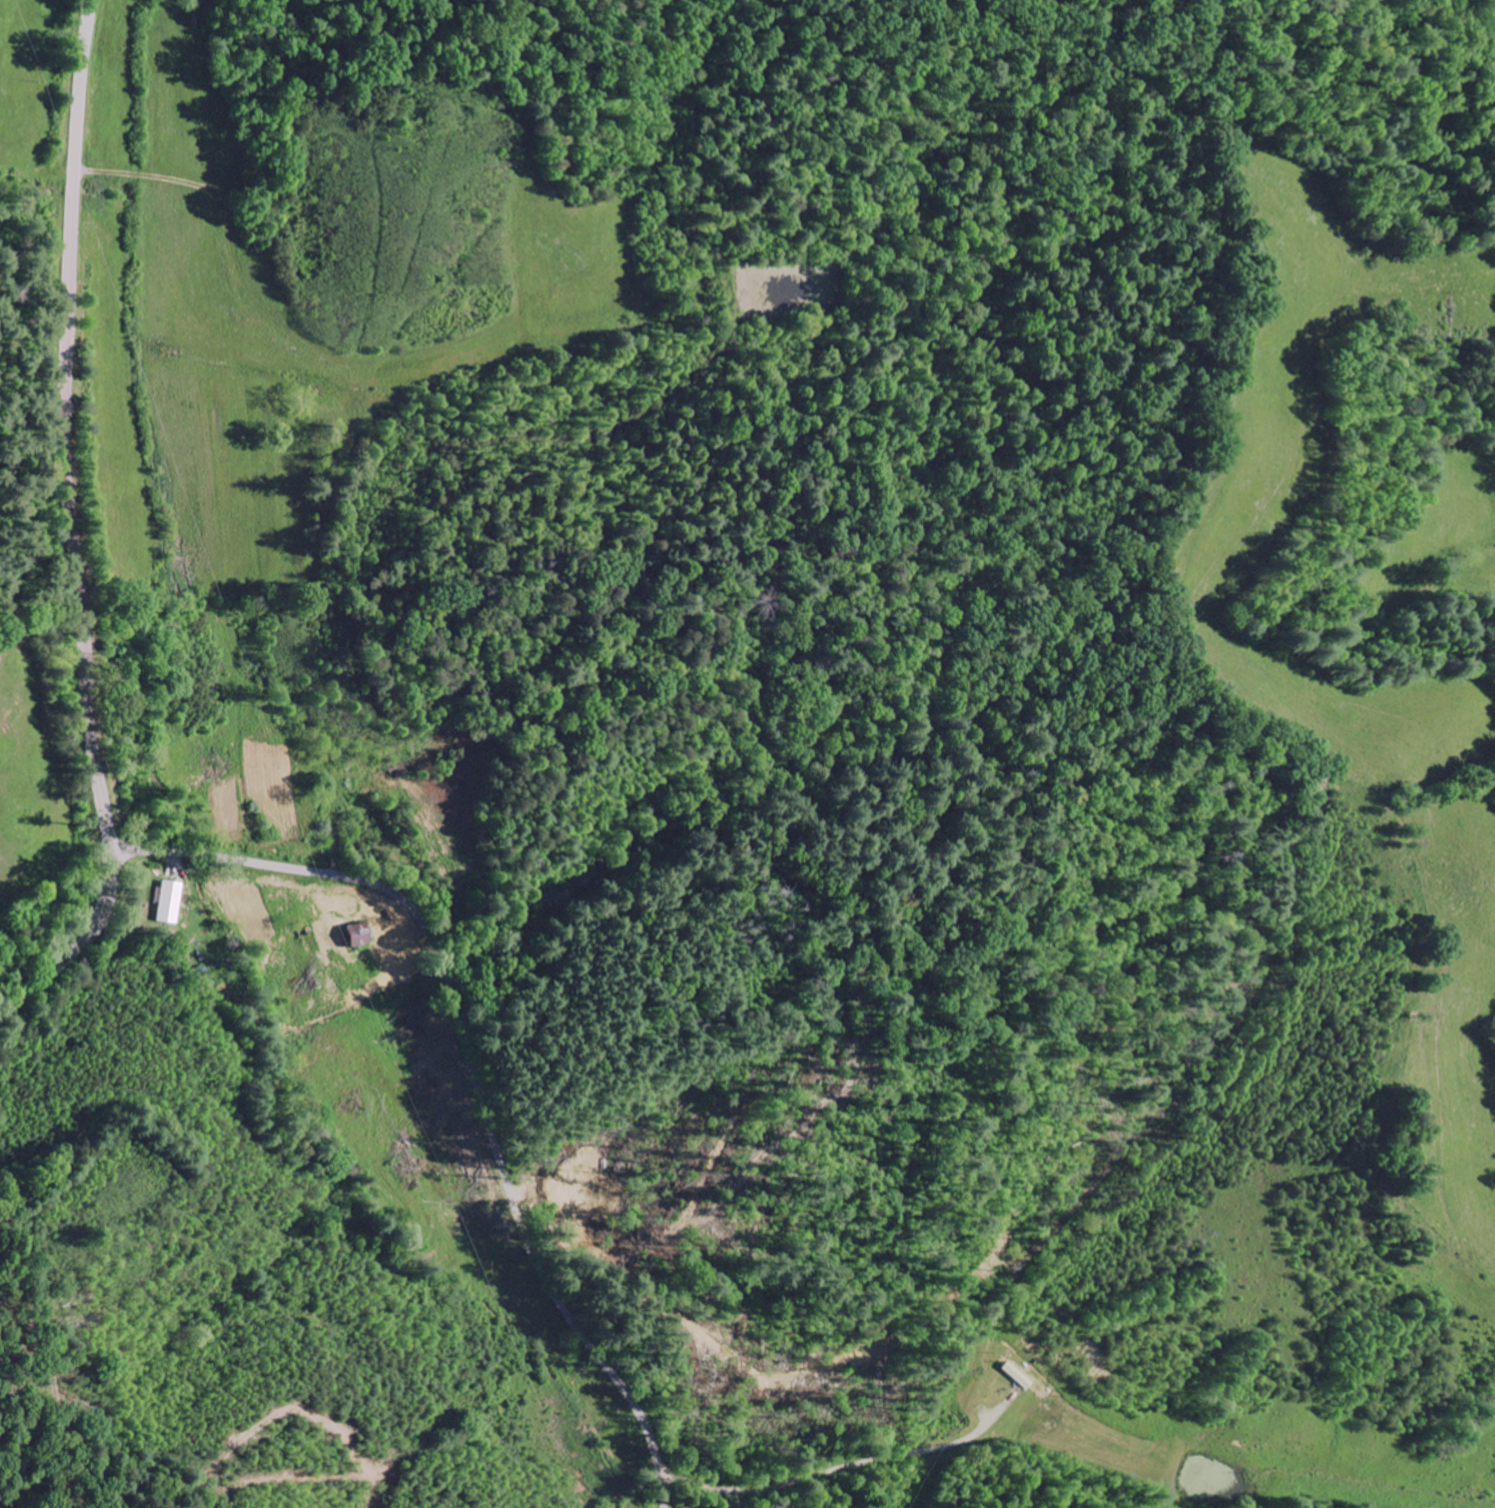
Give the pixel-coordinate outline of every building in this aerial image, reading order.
[(177,925),(182,884),(162,882),(157,923),(177,925)] [(342,926),(346,955),(367,953),(364,924),(342,926)] [(1030,1383),(1003,1363),(997,1371),(1025,1391),(1030,1383)]
